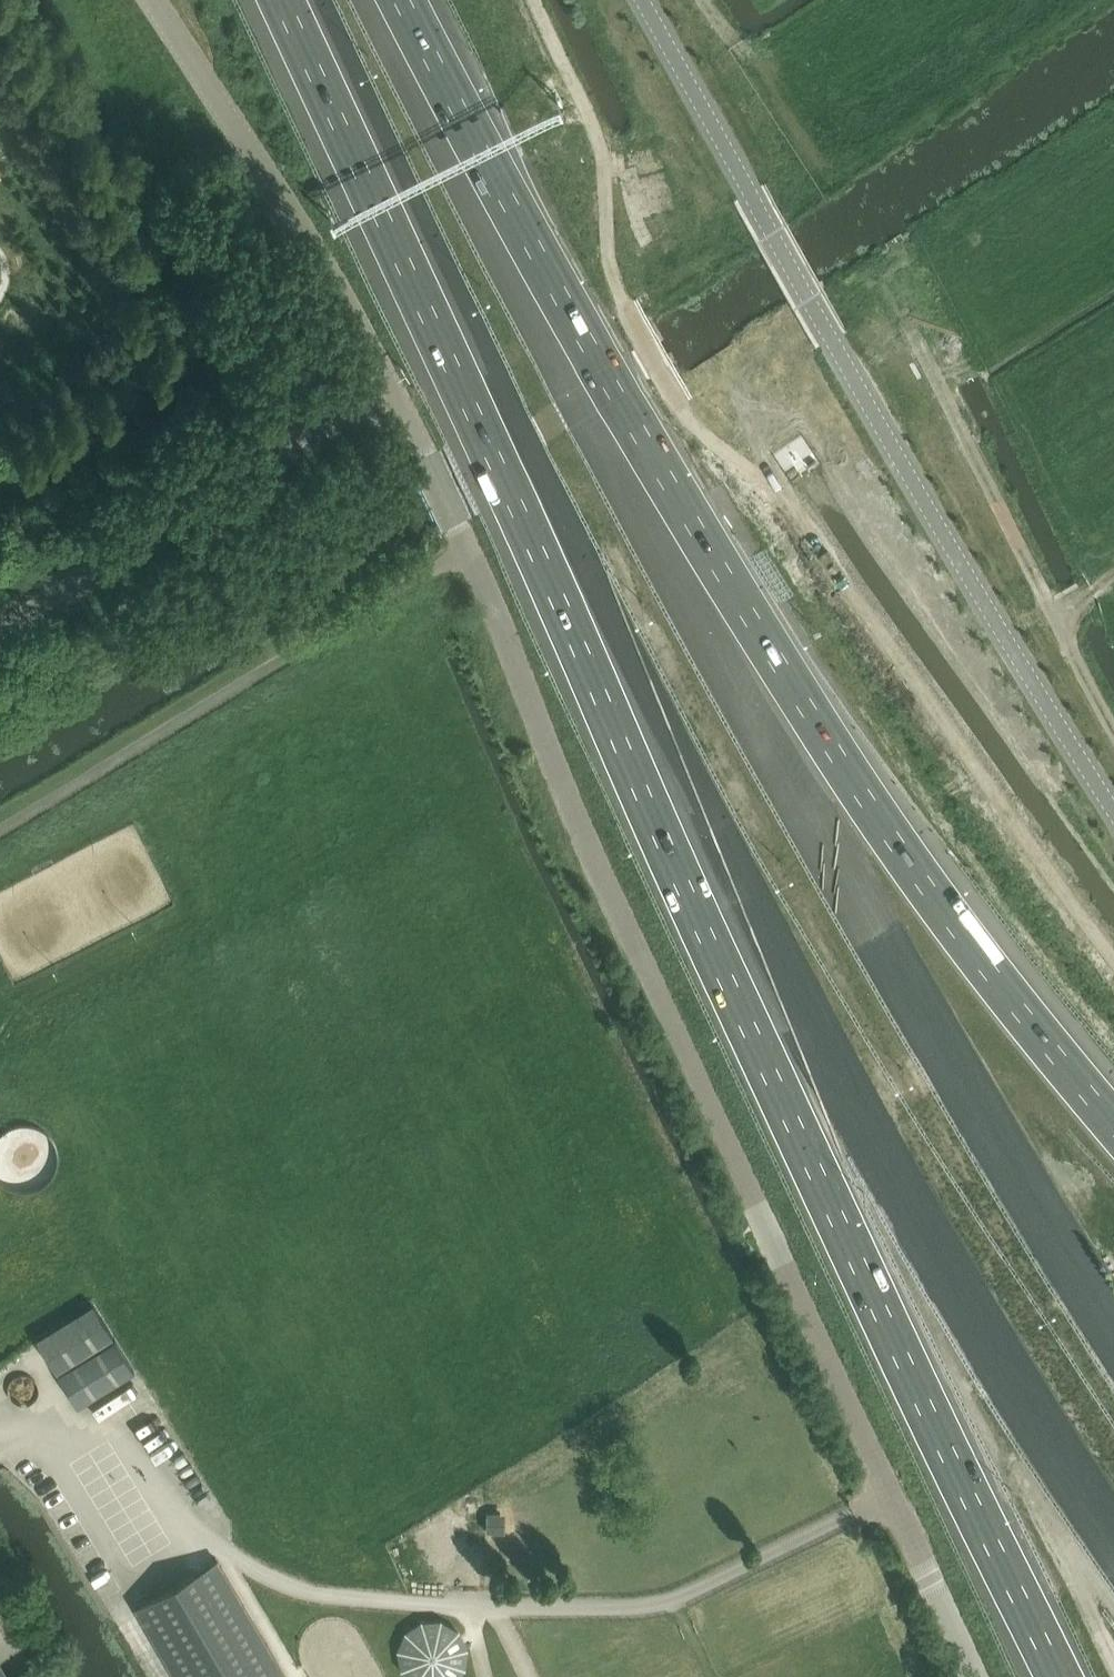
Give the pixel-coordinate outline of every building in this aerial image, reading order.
[(57,1155),(56,1148),(54,1142),(51,1135),(47,1130),(41,1125),(35,1122),(28,1120),(21,1119),(14,1120),(7,1122),(1,1125),(0,1126),(0,1185),(1,1185),(7,1189),(14,1191),(21,1192),(28,1191),(35,1189),(41,1185),(47,1181),(51,1175),(54,1169),(56,1163),(57,1155)] [(37,1340),(56,1371),(113,1336),(95,1305),(37,1340)] [(59,1374),(78,1406),(135,1371),(116,1339),(59,1374)] [(135,1371),(78,1406),(96,1435),(153,1399),(135,1371)] [(136,1607),(177,1676),(287,1676),(218,1559),(136,1607)] [(2,1660),(30,1644),(0,1590),(0,1656),(2,1660)] [(405,1676),(468,1676),(469,1622),(406,1622),(405,1676)] [(0,1663),(0,1676),(9,1676),(0,1663)]
